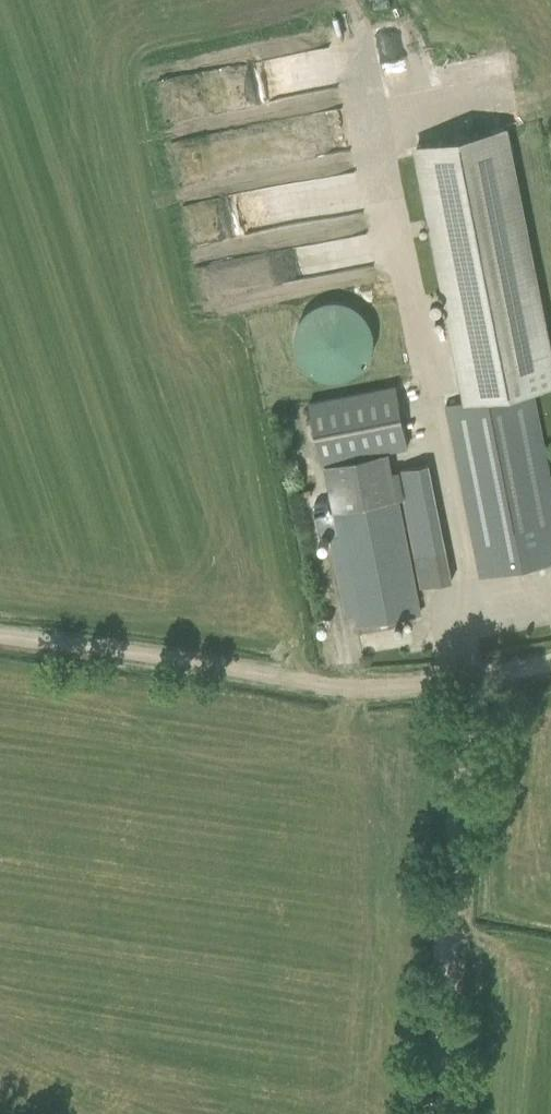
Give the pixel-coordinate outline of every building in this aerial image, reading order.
[(165,116),(338,90),(331,47),(158,73),(165,116)] [(413,145),(463,401),(448,404),(476,555),(481,577),(550,563),(550,479),(534,389),(550,386),(550,359),(507,127),(413,145)] [(373,354),(375,343),(374,331),(371,321),(364,312),(358,306),(346,301),(334,300),(322,302),(312,306),(305,312),(298,322),(294,335),(295,347),(298,355),(304,365),(309,370),(313,373),(324,378),(330,379),(343,378),(354,376),(362,371),(370,361),(373,354)] [(326,462),(389,450),(408,446),(396,386),(309,403),(321,463),(326,462)] [(393,471),(389,450),(326,462),(335,510),(398,498),(404,497),(399,470),(393,471)] [(446,549),(428,464),(399,469),(399,470),(404,497),(416,555),(446,549)] [(421,613),(398,498),(335,510),(358,625),(421,613)] [(446,549),(416,555),(422,586),(452,580),(446,549)]
